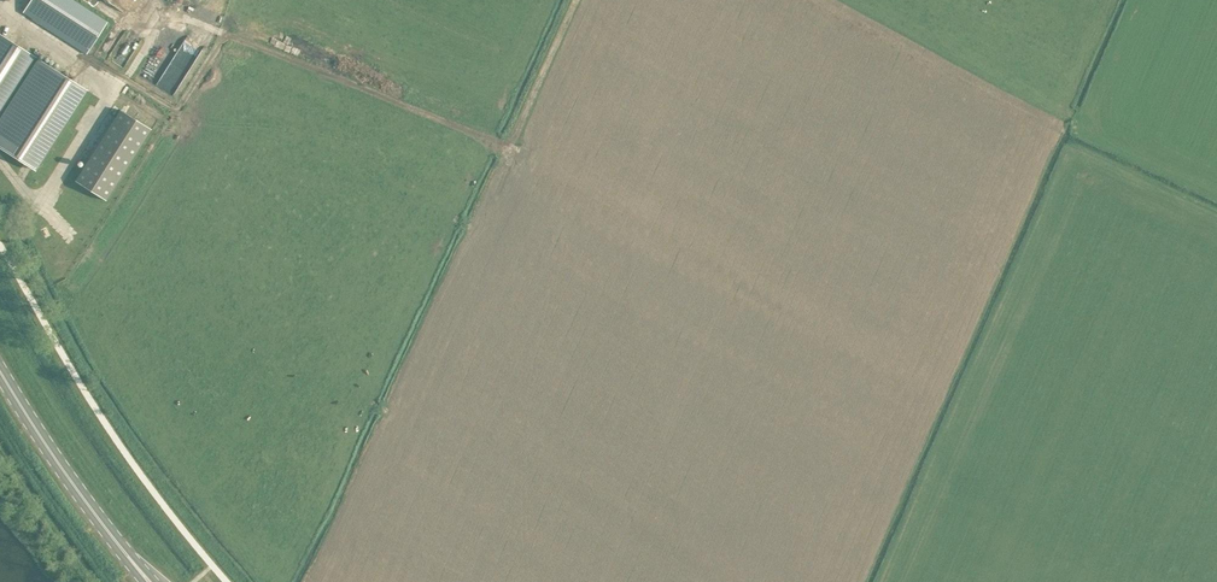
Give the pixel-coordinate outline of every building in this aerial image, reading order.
[(75,0),(28,0),(22,10),(85,51),(105,20),(75,0)] [(129,30),(126,37),(134,41),(137,34),(129,30)] [(33,167),(84,87),(42,60),(0,34),(0,146),(33,167)] [(136,100),(151,78),(142,72),(128,94),(136,100)] [(145,108),(157,114),(172,83),(159,77),(145,108)] [(150,127),(119,107),(73,178),(104,198),(150,127)]
